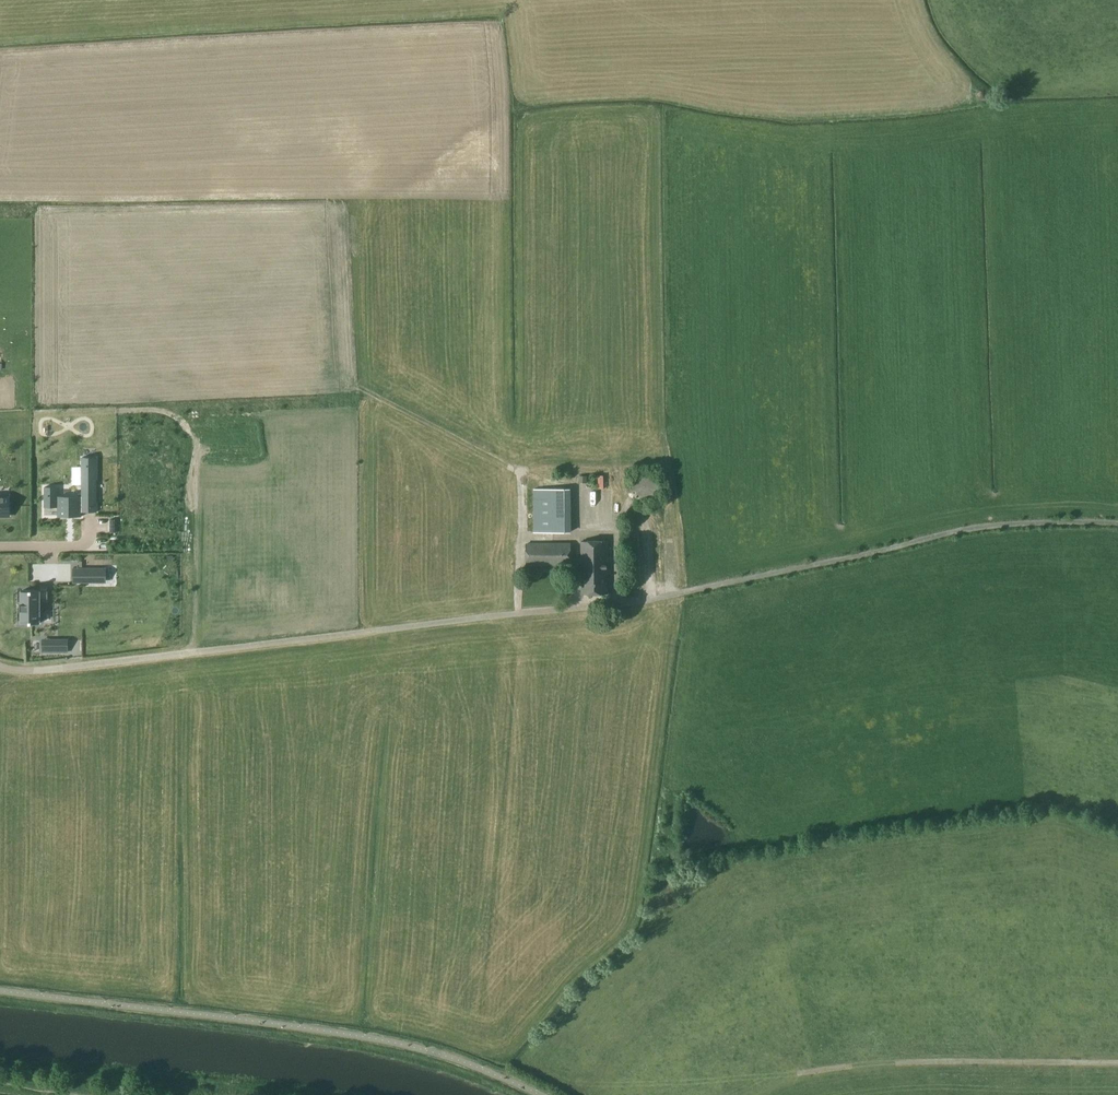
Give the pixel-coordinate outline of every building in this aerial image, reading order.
[(45,496),(45,507),(58,507),(58,516),(66,516),(73,516),(82,516),(82,512),(97,512),(97,457),(82,457),(82,497),(58,497),(58,496),(45,496)] [(570,532),(570,489),(534,489),(534,531),(570,532)] [(10,515),(10,502),(10,496),(0,496),(0,515),(10,515)] [(607,541),(582,541),(582,594),(607,594),(607,541)] [(571,543),(545,543),(526,544),(526,564),(571,564),(571,543)] [(106,569),(86,569),(86,580),(106,580),(106,569)] [(21,603),(21,610),(21,623),(40,623),(40,599),(48,599),(48,591),(32,591),(32,590),(30,590),(30,591),(21,591),(21,603)] [(43,640),(43,652),(54,652),(64,652),(68,652),(68,640),(54,640),(43,640)]
